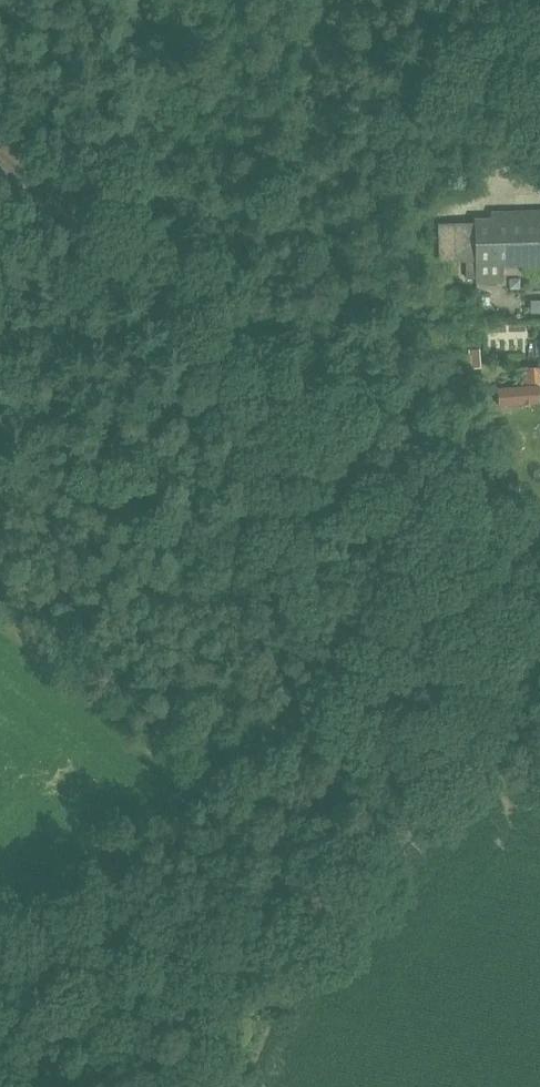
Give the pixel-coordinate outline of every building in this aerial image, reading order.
[(475,282),(503,282),(503,266),(539,265),(539,209),(491,211),(491,216),(474,216),(475,253),(465,254),(466,271),(475,271),(475,282)] [(469,349),(469,353),(471,353),(472,367),(472,368),(481,368),(480,349),(469,349)] [(525,367),(526,383),(539,382),(539,369),(539,366),(525,367)] [(538,386),(498,389),(499,406),(539,403),(538,386)]
